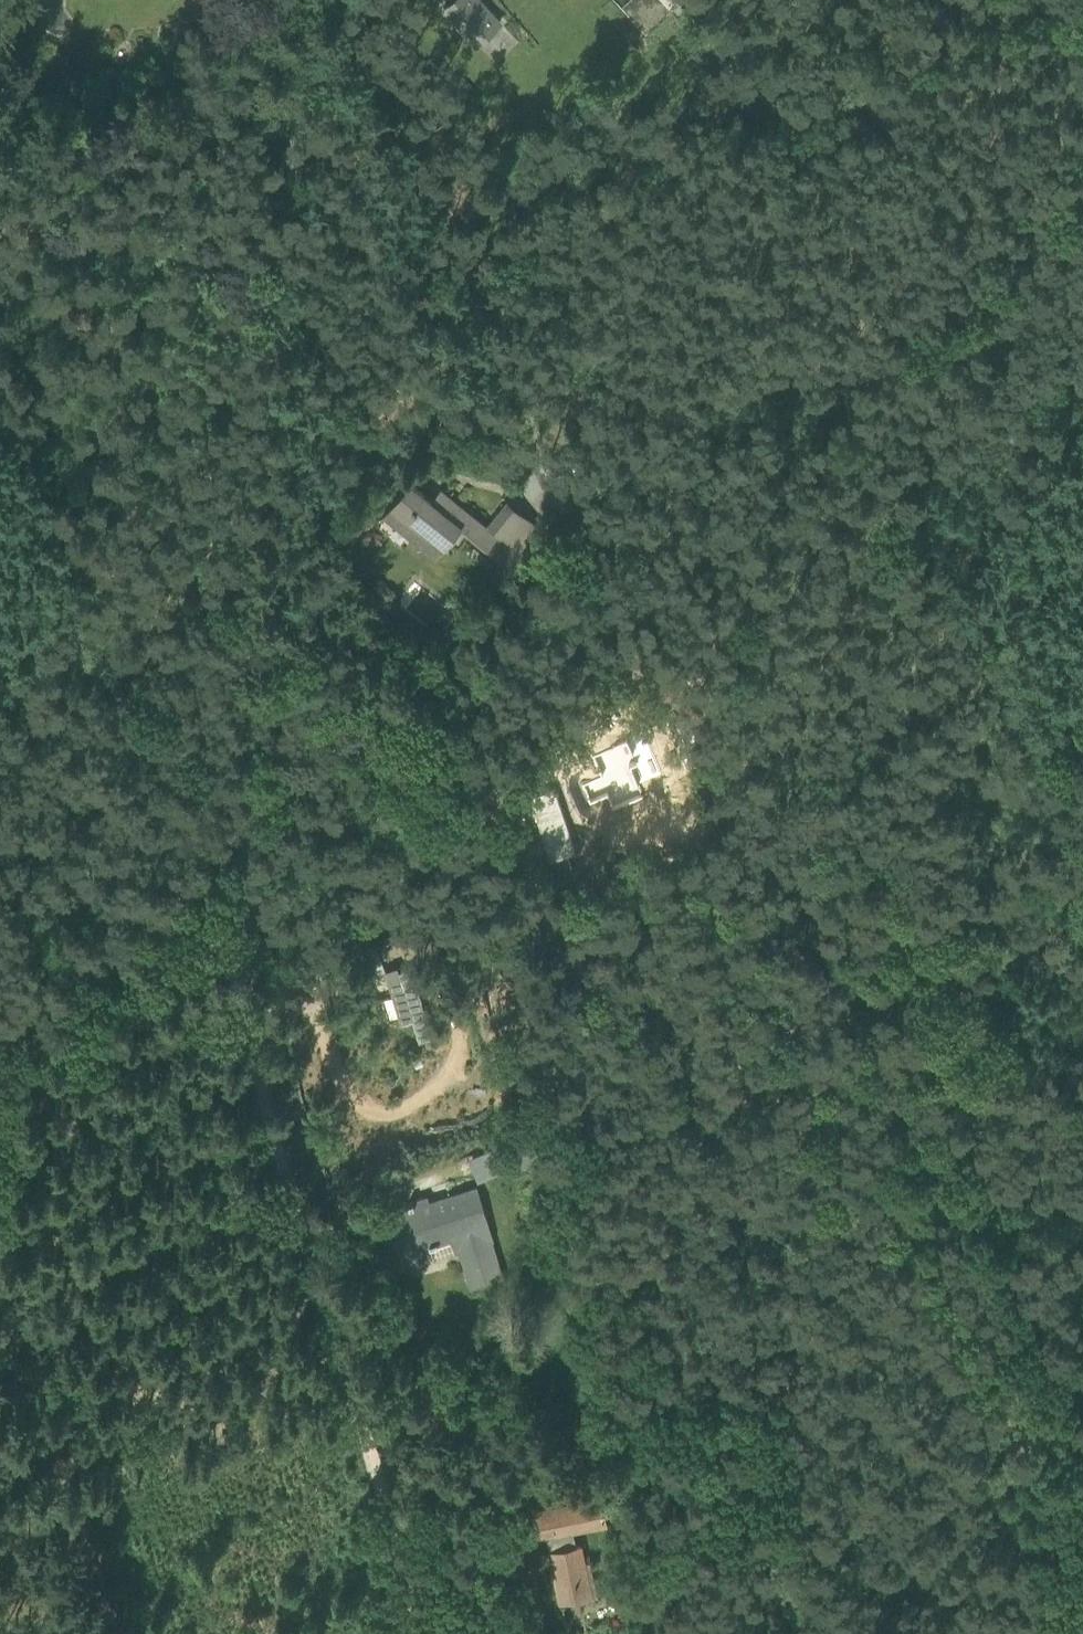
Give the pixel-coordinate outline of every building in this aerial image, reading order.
[(480,0),(449,0),(442,7),(476,44),(500,22),(480,0)] [(507,501),(486,527),(480,521),(479,523),(439,490),(430,501),(409,483),(388,508),(418,533),(413,538),(437,557),(460,528),(513,571),(523,558),(524,558),(525,557),(509,545),(530,519),(529,519),(528,519),(507,503),(508,502),(507,501)] [(646,738),(649,736),(637,705),(599,721),(610,749),(590,757),(597,773),(599,772),(601,778),(580,787),(588,806),(606,799),(611,812),(641,800),(637,789),(663,779),(646,738)] [(685,746),(697,741),(689,722),(677,727),(685,746)] [(554,789),(529,797),(551,860),(576,851),(554,789)] [(413,960),(401,965),(406,977),(418,972),(413,960)] [(397,983),(407,1019),(418,1016),(408,980),(397,983)] [(496,1144),(507,1171),(537,1158),(526,1132),(496,1144)] [(394,1266),(418,1258),(417,1252),(460,1239),(469,1267),(465,1268),(471,1287),(499,1278),(484,1230),(486,1229),(474,1191),(424,1207),(421,1199),(408,1203),(410,1210),(379,1220),(394,1266)] [(546,1509),(524,1513),(530,1540),(548,1536),(552,1552),(549,1552),(560,1600),(577,1596),(579,1601),(597,1597),(589,1559),(585,1560),(582,1545),(573,1547),(570,1533),(602,1526),(596,1498),(546,1509)]
